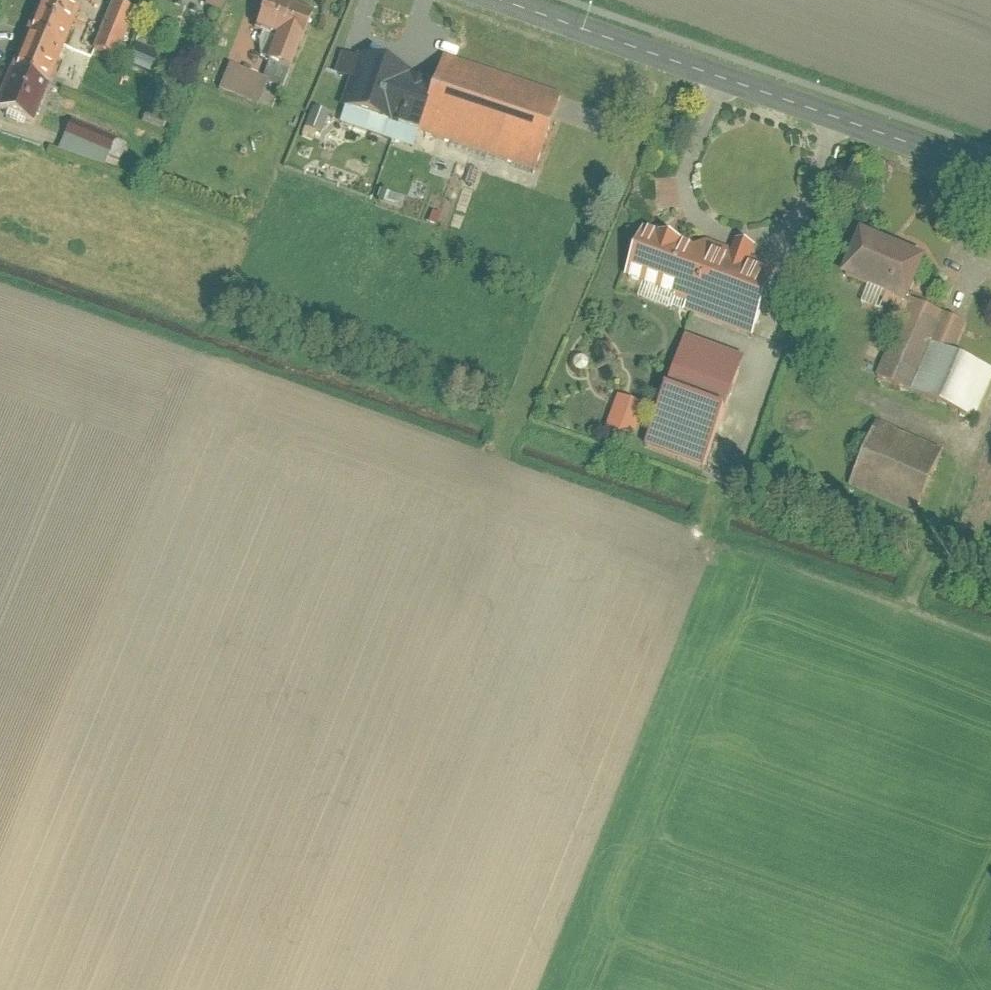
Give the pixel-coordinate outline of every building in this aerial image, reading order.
[(25,35),(64,51),(79,14),(46,0),(40,0),(25,35)] [(205,6),(222,13),(227,0),(207,0),(205,6)] [(277,0),(264,0),(253,28),(274,36),(262,66),(287,76),(312,14),(277,0)] [(131,13),(110,5),(91,51),(111,60),(131,13)] [(25,35),(9,72),(48,88),(64,51),(25,35)] [(124,61),(145,72),(154,55),(133,44),(124,61)] [(408,71),(355,54),(337,109),(535,173),(560,95),(435,55),(420,102),(400,96),(408,71)] [(267,81),(228,65),(217,91),(257,107),(267,81)] [(9,72),(0,94),(0,112),(32,126),(48,88),(9,72)] [(318,136),(325,117),(313,112),(306,132),(318,136)] [(115,139),(69,120),(62,136),(108,155),(115,139)] [(692,249),(644,232),(628,278),(756,325),(777,268),(706,242),(692,249)] [(922,259),(857,233),(838,281),(903,306),(922,259)] [(969,325),(914,302),(880,380),(935,404),(969,325)] [(744,359),(684,338),(645,449),(704,470),(744,359)] [(645,406),(618,397),(606,430),(633,440),(645,406)] [(944,451),(877,422),(847,488),(915,518),(944,451)]
